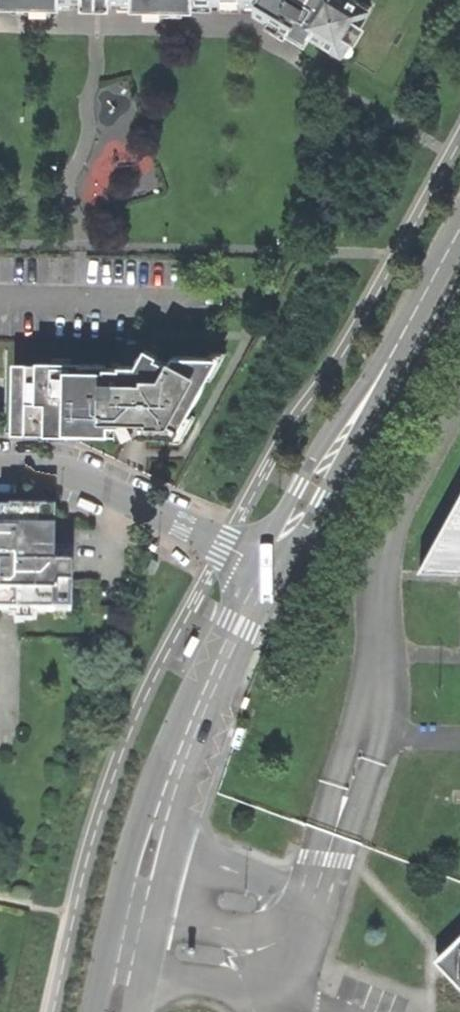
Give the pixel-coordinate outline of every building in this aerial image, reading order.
[(103,0),(0,0),(1,6),(31,7),(61,8),(77,8),(77,1),(103,2),(103,0)] [(368,12),(360,6),(363,0),(228,0),(229,5),(259,6),(284,22),(310,39),(315,31),(338,45),(342,38),(351,42),(368,12)] [(163,433),(177,433),(190,407),(193,409),(206,383),(202,381),(216,355),(177,354),(171,363),(156,356),(147,365),(122,363),(121,367),(107,366),(107,363),(73,362),(73,365),(55,365),(55,362),(40,362),(39,366),(24,365),(21,419),(37,420),(38,432),(111,433),(111,424),(119,424),(119,434),(164,435),(163,433)] [(419,571),(459,572),(459,496),(419,571)] [(16,594),(16,611),(21,611),(70,612),(71,550),(53,550),(53,510),(0,509),(0,594),(16,594)] [(16,611),(16,594),(0,594),(0,611),(16,611)] [(242,727),(238,726),(231,746),(239,749),(244,734),(246,729),(242,727)] [(445,950),(454,961),(444,970),(459,986),(459,935),(445,950)] [(435,960),(444,970),(454,961),(445,950),(439,955),(435,960)]
